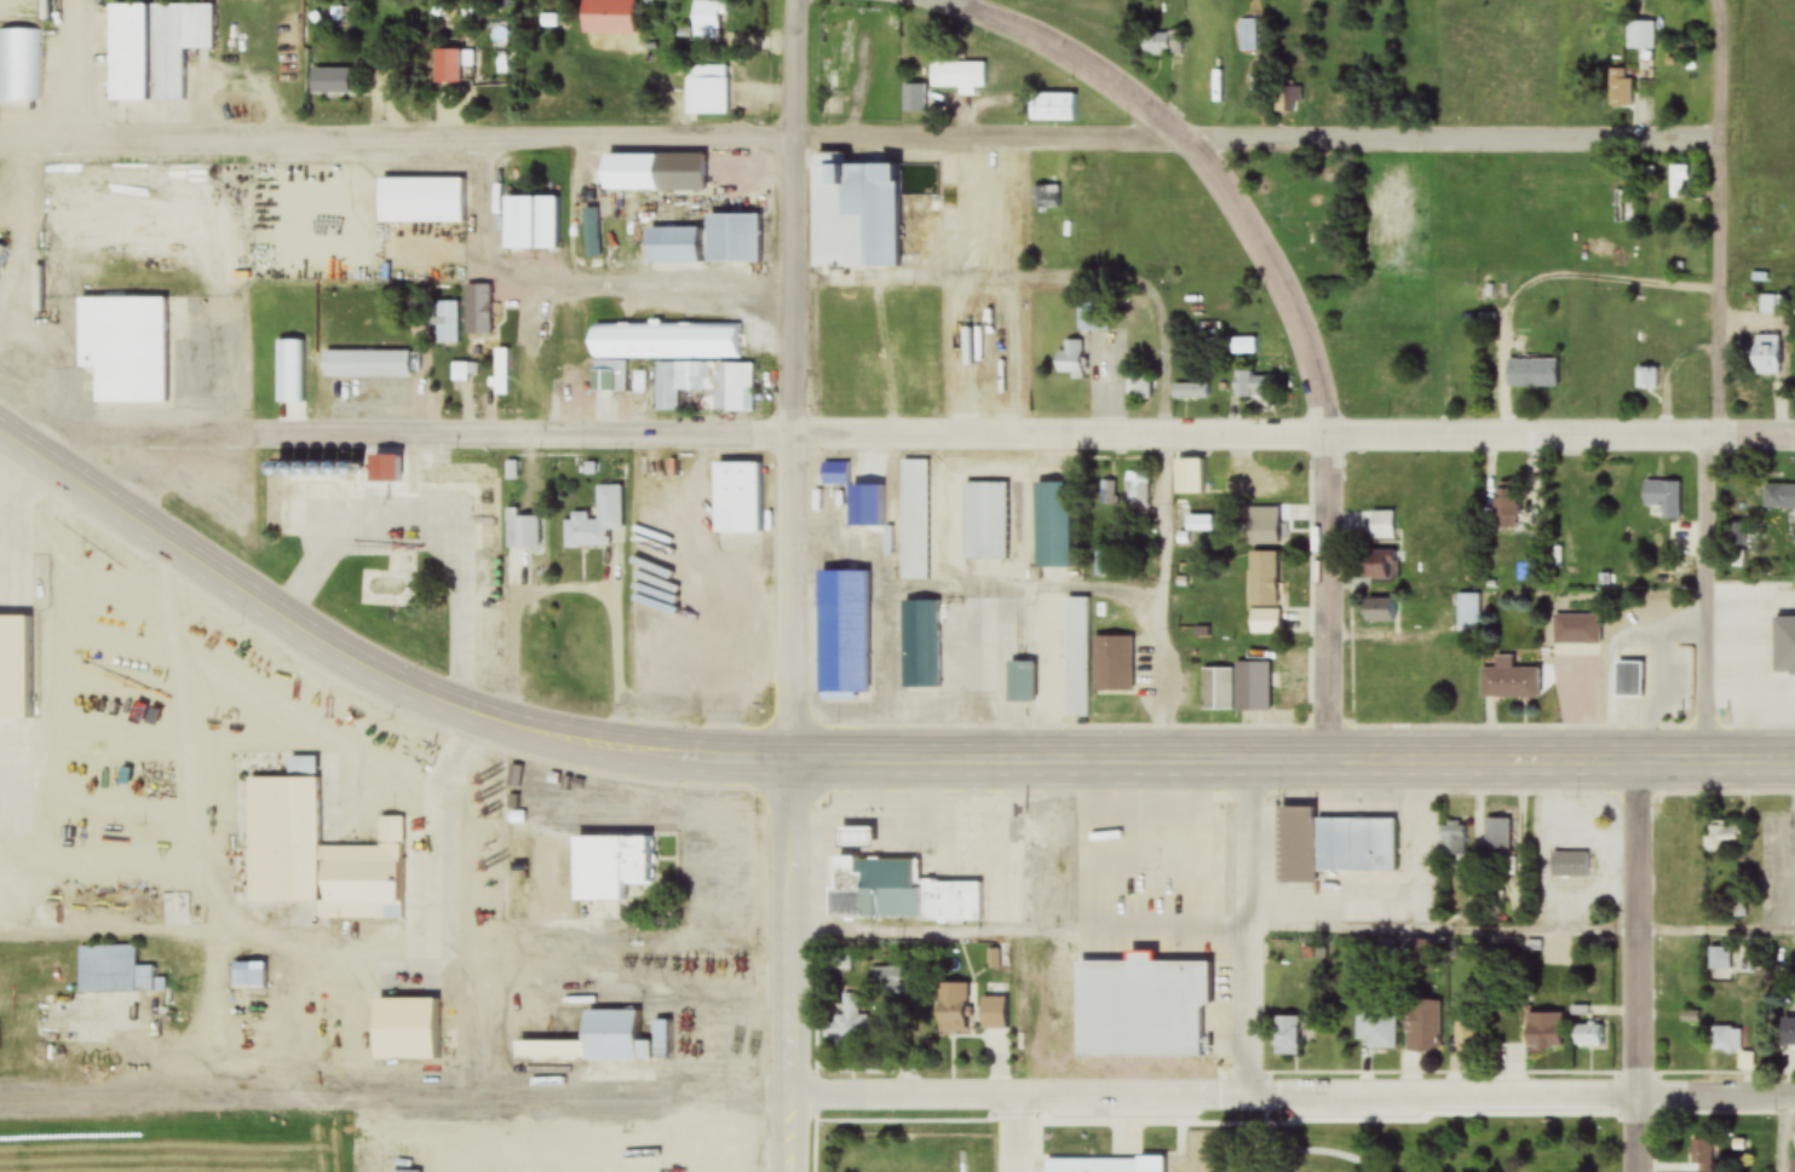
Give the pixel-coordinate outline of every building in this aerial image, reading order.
[(211,5),(105,6),(106,103),(181,103),(181,52),(211,51),(211,5)] [(718,41),(718,7),(692,7),(692,41),(718,41)] [(1240,51),(1257,51),(1257,19),(1240,19),(1240,51)] [(1626,19),(1626,50),(1655,50),(1655,19),(1626,19)] [(40,102),(40,30),(0,30),(0,102),(40,102)] [(1184,56),(1184,33),(1139,33),(1139,56),(1184,56)] [(458,86),(458,52),(430,52),(430,86),(458,86)] [(958,88),(958,96),(974,96),(974,88),(986,88),(986,63),(928,63),(928,88),(958,88)] [(727,115),(727,66),(685,66),(685,115),(727,115)] [(1630,70),(1609,70),(1609,107),(1630,107),(1630,70)] [(347,71),(308,71),(308,96),(347,96),(347,71)] [(901,112),(924,112),(924,84),(901,84),(901,112)] [(1077,94),(1031,94),(1031,122),(1077,122),(1077,94)] [(842,151),(808,151),(808,267),(895,267),(895,163),(843,163),(842,151)] [(653,154),(653,189),(703,189),(703,154),(653,154)] [(1669,198),(1687,198),(1687,165),(1669,165),(1669,198)] [(463,223),(463,180),(375,180),(375,223),(463,223)] [(1623,222),(1623,191),(1614,191),(1614,222),(1623,222)] [(703,263),(758,263),(758,213),(703,213),(703,263)] [(504,247),(527,248),(527,234),(518,234),(519,216),(505,215),(504,247)] [(643,227),(643,263),(695,263),(695,227),(643,227)] [(464,285),(464,335),(491,335),(491,285),(464,285)] [(75,296),(76,370),(91,369),(92,404),(163,403),(162,295),(75,296)] [(1761,296),(1761,309),(1785,309),(1785,296),(1761,296)] [(1106,331),(1106,300),(1076,300),(1077,332),(1106,331)] [(457,302),(436,302),(436,344),(457,344),(457,302)] [(742,359),(742,325),(587,324),(587,358),(742,359)] [(1754,375),(1780,375),(1780,336),(1754,336),(1754,375)] [(1063,353),(1055,353),(1055,373),(1072,373),(1072,379),(1088,379),(1088,340),(1063,340),(1063,353)] [(493,348),(493,394),(507,394),(507,348),(493,348)] [(409,379),(409,352),(321,352),(321,379),(409,379)] [(1558,388),(1558,360),(1505,360),(1505,388),(1558,388)] [(704,412),(753,413),(754,363),(656,362),(655,411),(678,412),(678,392),(704,392),(704,412)] [(622,390),(622,363),(615,363),(615,371),(590,371),(590,390),(622,390)] [(1153,401),(1152,373),(1125,373),(1126,401),(1153,401)] [(1237,373),(1236,399),(1272,400),(1273,374),(1237,373)] [(1207,385),(1172,385),(1172,400),(1207,400),(1207,385)] [(262,462),(263,532),(286,532),(286,483),(338,482),(338,491),(368,491),(368,499),(419,498),(418,490),(475,490),(475,553),(501,552),(500,460),(262,462)] [(901,461),(901,579),(930,579),(929,461),(901,461)] [(712,533),(758,533),(758,463),(712,463),(712,533)] [(821,486),(849,486),(849,464),(821,464),(821,486)] [(1190,482),(1216,482),(1216,465),(1190,465),(1190,482)] [(1125,508),(1150,508),(1150,473),(1125,473),(1125,508)] [(1278,500),(1278,475),(1239,475),(1239,500),(1278,500)] [(1644,507),(1652,507),(1652,521),(1681,521),(1681,482),(1644,482),(1644,507)] [(1007,483),(964,483),(963,560),(977,561),(977,582),(1006,582),(1007,483)] [(1036,568),(1074,569),(1074,483),(1037,483),(1036,568)] [(565,549),(612,548),(611,531),(623,531),(621,486),(596,486),(597,516),(564,517),(565,549)] [(1794,511),(1794,486),(1764,486),(1764,511),(1794,511)] [(1518,528),(1518,517),(1531,517),(1531,498),(1518,498),(1518,488),(1495,488),(1495,528),(1518,528)] [(507,550),(540,550),(540,517),(517,517),(517,509),(507,509),(507,550)] [(1247,546),(1279,546),(1279,509),(1247,509),(1247,546)] [(1211,533),(1211,518),(1185,518),(1185,533),(1211,533)] [(1394,579),(1394,551),(1363,551),(1363,579),(1394,579)] [(1278,554),(1248,554),(1248,608),(1278,608),(1278,554)] [(815,572),(871,571),(873,691),(815,691),(815,572)] [(1458,634),(1480,634),(1480,595),(1458,595),(1458,634)] [(1064,718),(1088,718),(1090,599),(1066,598),(1064,718)] [(939,689),(939,601),(901,601),(901,689),(939,689)] [(1363,601),(1363,622),(1397,622),(1397,601),(1363,601)] [(1600,616),(1554,616),(1554,645),(1600,645),(1600,616)] [(1132,637),(1092,637),(1092,692),(1132,692),(1132,637)] [(1496,669),(1481,669),(1481,699),(1539,699),(1539,668),(1515,668),(1515,656),(1496,656),(1496,669)] [(1264,701),(1264,662),(1238,662),(1238,701),(1264,701)] [(1654,662),(1621,662),(1621,696),(1654,696),(1654,662)] [(1008,663),(1008,703),(1035,703),(1035,663),(1008,663)] [(1201,670),(1201,712),(1234,712),(1234,670),(1201,670)] [(248,775),(322,776),(318,901),(244,899),(248,775)] [(1277,885),(1317,884),(1317,875),(1396,874),(1396,819),(1315,820),(1315,808),(1276,808),(1277,885)] [(1486,819),(1486,855),(1511,855),(1511,819),(1486,819)] [(1443,822),(1443,856),(1467,856),(1467,822),(1443,822)] [(1747,825),(1706,825),(1706,850),(1747,850),(1747,825)] [(573,901),(639,900),(639,885),(654,885),(653,836),(573,836),(573,901)] [(1590,877),(1590,853),(1550,853),(1550,877),(1590,877)] [(832,918),(980,921),(981,883),(917,881),(918,860),(852,859),(852,876),(833,876),(832,918)] [(84,946),(82,995),(134,997),(136,947),(84,946)] [(1709,974),(1732,974),(1732,949),(1709,949),(1709,974)] [(1074,1058),(1200,1058),(1200,1007),(1208,1007),(1208,963),(1149,963),(1149,953),(1126,953),(1127,962),(1073,962),(1074,1058)] [(234,1049),(265,1049),(265,963),(234,963),(234,1049)] [(952,1012),(964,989),(949,982),(943,993),(950,997),(944,1008),(952,1012)] [(373,997),(372,1062),(438,1062),(439,998),(373,997)] [(1440,1005),(1405,1005),(1405,1052),(1440,1052),(1440,1005)] [(1396,1050),(1396,1006),(1357,1006),(1357,1042),(1366,1042),(1366,1050),(1396,1050)] [(585,1014),(585,1062),(635,1062),(635,1014),(585,1014)] [(1562,1014),(1523,1014),(1523,1049),(1562,1049),(1562,1014)] [(1284,1018),(1284,1045),(1304,1045),(1304,1018),(1284,1018)] [(1780,1050),(1794,1049),(1794,1019),(1780,1019),(1780,1050)] [(1572,1025),(1572,1047),(1605,1047),(1605,1025),(1572,1025)] [(1742,1052),(1742,1027),(1712,1027),(1712,1052),(1742,1052)] [(1044,1159),(1044,1171),(1162,1171),(1162,1159),(1044,1159)]
